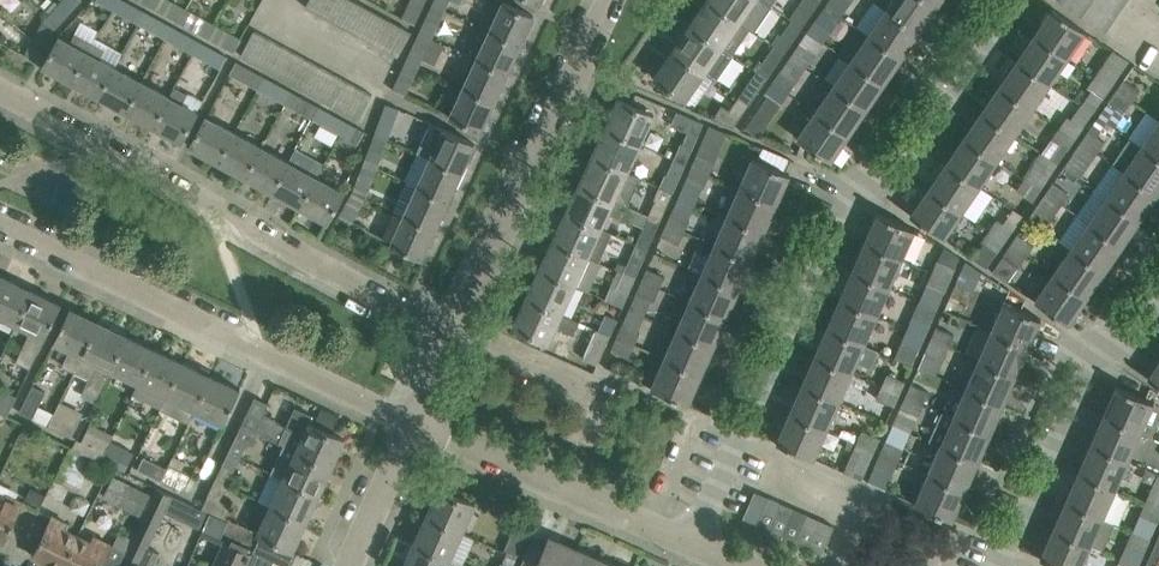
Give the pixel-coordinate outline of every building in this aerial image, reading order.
[(51,13),(61,22),(75,7),(67,0),(62,0),(60,2),(59,4),(51,13)] [(115,0),(96,0),(111,8),(115,0)] [(119,12),(138,23),(145,11),(126,0),(125,0),(119,12)] [(151,6),(171,17),(177,5),(169,0),(154,0),(151,6)] [(326,0),(309,0),(305,7),(319,14),(326,0)] [(343,0),(326,0),(319,14),(332,21),(343,0)] [(359,3),(354,0),(343,0),(332,21),(345,28),(359,3)] [(426,0),(410,0),(402,18),(415,24),(426,0)] [(432,3),(445,9),(449,0),(434,0),(432,3)] [(688,26),(719,48),(729,33),(741,42),(749,29),(706,0),(688,26)] [(749,29),(750,29),(754,31),(773,5),(765,0),(706,0),(749,29)] [(819,2),(817,0),(805,0),(792,20),(802,27),(819,2)] [(929,0),(891,0),(886,8),(919,31),(937,5),(929,0)] [(1090,5),(1084,0),(1057,0),(1082,17),(1090,5)] [(1121,9),(1109,0),(1094,0),(1090,5),(1113,20),(1121,9)] [(1127,0),(1109,0),(1121,9),(1127,0)] [(520,44),(534,15),(503,1),(489,30),(520,44)] [(358,35),(372,10),(359,3),(345,28),(358,35)] [(432,38),(445,9),(432,3),(419,32),(432,38)] [(1105,33),(1113,20),(1090,5),(1082,17),(1105,33)] [(902,57),(919,31),(886,8),(868,34),(902,57)] [(1068,57),(1086,31),(1052,8),(1051,9),(1052,10),(1035,35),(1068,57)] [(185,9),(178,21),(198,32),(205,19),(185,9)] [(371,42),(385,17),(372,10),(358,35),(371,42)] [(45,46),(54,29),(58,25),(61,22),(50,13),(42,22),(33,39),(45,46)] [(153,15),(146,27),(166,38),(173,26),(153,15)] [(384,49),(398,24),(385,17),(371,42),(384,49)] [(807,31),(824,42),(831,30),(816,19),(807,31)] [(784,53),(802,27),(792,20),(773,46),(784,53)] [(212,24),(206,36),(226,47),(233,35),(212,24)] [(398,56),(411,31),(398,24),(384,49),(398,56)] [(716,80),(732,57),(719,48),(688,26),(671,51),(702,73),(703,72),(716,80)] [(856,26),(838,52),(850,60),(884,83),(902,57),(868,34),(856,26)] [(253,62),(267,37),(254,29),(240,55),(253,62)] [(180,30),(173,42),(193,53),(200,41),(180,30)] [(507,73),(520,44),(489,30),(476,58),(507,73)] [(806,68),(824,42),(807,31),(790,57),(806,68)] [(70,81),(92,41),(75,32),(70,41),(59,36),(43,65),(70,81)] [(418,66),(432,38),(419,32),(406,60),(418,66)] [(1050,83),(1068,57),(1035,35),(1018,61),(1050,83)] [(267,69),(280,44),(267,37),(253,62),(267,69)] [(36,62),(45,46),(33,39),(24,55),(36,62)] [(98,96),(114,66),(101,58),(106,48),(92,41),(70,81),(98,96)] [(280,76),(294,51),(280,44),(267,69),(280,76)] [(208,45),(201,57),(221,68),(228,56),(208,45)] [(766,79),(784,53),(773,46),(755,72),(766,79)] [(1119,73),(1129,60),(1112,49),(1095,76),(1111,87),(1120,74),(1119,73)] [(293,84),(307,58),(294,51),(280,76),(293,84)] [(685,98),(702,73),(671,51),(654,77),(685,98)] [(789,93),(806,68),(790,57),(772,82),(789,93)] [(306,90),(319,65),(307,58),(293,84),(306,90)] [(494,101),(507,73),(476,58),(463,87),(494,101)] [(405,95),(418,66),(406,60),(392,89),(405,95)] [(866,109),(884,83),(850,60),(832,86),(866,109)] [(1015,65),(1011,62),(1003,74),(1007,77),(1000,86),(1032,109),(1050,83),(1018,61),(1015,65)] [(244,65),(237,77),(258,88),(264,76),(244,65)] [(319,98),(333,72),(319,65),(306,90),(319,98)] [(126,111),(142,81),(114,66),(98,96),(126,111)] [(332,105),(346,80),(333,72),(319,98),(332,105)] [(749,105),(766,79),(755,72),(738,97),(749,105)] [(1087,86),(1092,90),(1095,91),(1104,98),(1111,87),(1095,76),(1087,86)] [(1116,90),(1132,102),(1141,90),(1124,78),(1116,90)] [(272,80),(265,92),(285,103),(292,91),(272,80)] [(345,112),(359,87),(346,80),(332,105),(345,112)] [(153,126),(175,86),(174,86),(169,96),(142,81),(126,111),(153,126)] [(781,104),(789,93),(772,82),(765,93),(781,104)] [(181,141),(197,111),(183,103),(188,94),(175,86),(153,126),(181,141)] [(848,135),(866,109),(832,86),(815,112),(848,135)] [(1015,134),(1032,109),(1000,86),(982,112),(1015,134)] [(359,87),(345,112),(358,119),(372,94),(359,87)] [(481,130),(494,101),(463,87),(450,116),(481,130)] [(1125,112),(1132,102),(1116,90),(1108,101),(1125,112)] [(299,95),(293,107),(312,118),(319,106),(299,95)] [(734,127),(749,105),(738,97),(729,110),(722,104),(714,118),(734,127)] [(606,128),(638,143),(652,115),(653,115),(654,114),(618,98),(617,99),(619,100),(606,128)] [(388,137),(399,108),(386,103),(375,133),(388,137)] [(327,110),(320,122),(340,133),(347,121),(327,110)] [(685,165),(692,149),(703,122),(677,111),(671,124),(688,132),(683,143),(681,142),(673,159),(685,165)] [(831,161),(848,135),(815,112),(797,138),(831,161)] [(997,160),(998,159),(1015,134),(982,112),(965,138),(997,160)] [(1059,127),(1076,138),(1084,127),(1074,120),(1072,119),(1067,115),(1059,127)] [(217,161),(233,131),(206,116),(189,146),(217,161)] [(1158,119),(1141,145),(1158,157),(1158,119)] [(461,172),(475,143),(431,123),(417,152),(430,158),(461,172)] [(354,125),(347,137),(358,143),(365,131),(354,125)] [(1057,164),(1076,138),(1059,127),(1042,153),(1057,164)] [(625,172),(638,143),(606,128),(593,157),(625,172)] [(1080,142),(1097,153),(1105,141),(1088,130),(1080,142)] [(245,176),(261,146),(233,131),(217,161),(245,176)] [(377,167),(388,137),(375,133),(364,162),(377,167)] [(1007,166),(998,159),(997,160),(965,138),(947,163),(989,192),(1007,166)] [(1090,163),(1097,153),(1080,142),(1073,153),(1090,163)] [(1158,191),(1158,157),(1141,145),(1123,171),(1157,194),(1158,191)] [(272,191),(289,161),(261,146),(245,176),(272,191)] [(300,206),(317,176),(324,164),(296,148),(289,161),(272,191),(300,206)] [(692,166),(710,174),(715,161),(697,153),(692,166)] [(1040,190),(1057,164),(1042,153),(1024,178),(1040,190)] [(639,177),(625,172),(593,157),(580,185),(625,206),(626,205),(627,206),(639,179),(638,178),(639,177)] [(448,200),(461,172),(430,158),(417,186),(448,200)] [(739,186),(777,203),(789,174),(752,158),(739,186)] [(679,178),(685,165),(673,159),(667,174),(665,173),(659,187),(673,193),(679,178)] [(366,195),(377,167),(364,162),(353,190),(366,195)] [(972,218),(989,192),(947,163),(929,189),(962,212),(972,218)] [(704,187),(710,174),(692,166),(679,195),(680,196),(696,202),(703,187),(704,187)] [(1139,220),(1157,194),(1123,171),(1106,197),(1139,220)] [(328,221),(344,192),(317,176),(300,206),(328,221)] [(1033,201),(1040,190),(1024,178),(1016,190),(1033,201)] [(1045,193),(1062,204),(1070,193),(1053,181),(1045,193)] [(619,218),(625,206),(580,185),(567,213),(599,228),(606,212),(619,218)] [(435,229),(448,200),(417,186),(404,215),(435,229)] [(764,231),(777,203),(739,186),(727,215),(764,231)] [(660,222),(673,193),(659,187),(654,199),(656,200),(648,217),(660,222)] [(944,238),(962,212),(929,189),(912,214),(911,214),(910,215),(944,238)] [(366,196),(366,195),(353,190),(340,215),(352,222),(366,196)] [(1044,230),(1062,204),(1045,193),(1028,218),(1044,230)] [(690,218),(696,202),(680,196),(679,195),(666,223),(685,231),(690,219),(690,218)] [(1122,246),(1139,220),(1106,197),(1088,223),(1122,246)] [(567,213),(553,242),(586,257),(598,262),(611,234),(599,228),(567,213)] [(915,229),(883,215),(877,213),(865,241),(902,258),(915,229)] [(422,257),(435,229),(404,215),(391,243),(422,257)] [(751,260),(764,231),(727,215),(714,244),(751,260)] [(647,250),(660,222),(648,217),(636,245),(647,250)] [(1005,241),(1013,229),(997,219),(989,230),(1005,241)] [(679,244),(685,231),(666,223),(661,236),(679,244)] [(1104,271),(1122,246),(1088,223),(1070,248),(1104,271)] [(997,252),(1005,241),(989,230),(981,240),(997,252)] [(1010,244),(1026,256),(1034,244),(1018,232),(1010,244)] [(889,286),(902,258),(865,241),(852,270),(889,286)] [(573,285),(586,257),(553,242),(540,270),(573,285)] [(739,289),(751,260),(714,244),(702,272),(739,289)] [(1019,266),(1026,256),(1010,244),(1002,255),(1019,266)] [(635,279),(647,250),(636,245),(624,272),(618,270),(617,271),(635,279)] [(950,279),(960,257),(944,245),(932,272),(950,279)] [(1086,297),(1104,271),(1070,248),(1052,274),(1086,297)] [(641,280),(660,288),(665,276),(647,268),(641,280)] [(962,269),(956,282),(973,290),(979,277),(962,269)] [(559,314),(560,312),(573,285),(540,270),(527,299),(559,314)] [(877,315),(889,286),(852,270),(839,299),(877,315)] [(623,306),(635,279),(617,271),(606,299),(623,306)] [(726,318),(739,289),(702,272),(689,301),(726,318)] [(945,291),(950,279),(932,272),(927,283),(945,291)] [(1068,323),(1086,297),(1052,274),(1035,300),(1068,323)] [(16,324),(33,291),(33,289),(32,289),(31,290),(4,277),(5,276),(4,275),(0,284),(0,325),(3,318),(16,324)] [(654,301),(660,288),(641,280),(629,309),(644,316),(652,300),(654,301)] [(59,304),(33,291),(16,324),(30,331),(16,361),(30,368),(62,303),(60,302),(59,304)] [(579,321),(560,312),(559,314),(527,299),(515,325),(513,324),(513,325),(547,341),(554,326),(573,334),(579,321)] [(864,344),(877,315),(839,299),(827,327),(864,344)] [(925,337),(938,308),(920,300),(907,329),(925,337)] [(714,346),(726,318),(689,301),(676,330),(714,346)] [(1041,319),(1021,310),(1003,302),(991,331),(1028,347),(1041,319)] [(75,371),(99,321),(98,320),(97,322),(71,309),(71,308),(70,307),(53,342),(70,349),(62,365),(75,371)] [(638,331),(644,316),(629,309),(616,337),(634,345),(640,332),(638,331)] [(598,331),(609,336),(617,319),(606,314),(598,331)] [(99,394),(110,369),(127,336),(99,323),(99,321),(75,371),(88,378),(84,387),(99,394)] [(931,339),(949,347),(954,334),(937,326),(931,339)] [(851,373),(864,344),(827,327),(814,356),(851,373)] [(913,364),(925,337),(907,329),(895,355),(913,364)] [(597,364),(609,336),(595,330),(583,358),(597,364)] [(701,375),(714,346),(676,330),(664,358),(701,375)] [(1015,376),(1028,347),(991,331),(978,359),(1015,376)] [(127,336),(111,369),(139,383),(155,350),(156,348),(154,347),(154,349),(127,336)] [(629,357),(634,345),(616,337),(611,350),(629,357)] [(936,375),(949,347),(931,339),(918,367),(936,375)] [(161,408),(183,361),(182,361),(182,362),(155,350),(139,383),(133,394),(161,408)] [(839,401),(851,373),(814,356),(801,385),(839,401)] [(688,404),(701,375),(664,358),(651,387),(688,404)] [(1003,405),(1015,376),(978,359),(965,388),(1003,405)] [(183,361),(166,396),(195,410),(211,375),(211,374),(210,376),(183,363),(184,362),(183,361)] [(1150,377),(1148,376),(1148,377),(1158,385),(1158,363),(1150,377)] [(900,394),(906,381),(887,373),(882,386),(900,394)] [(224,423),(240,389),(239,388),(238,389),(211,377),(212,375),(211,375),(195,410),(224,423)] [(905,396),(924,404),(930,391),(911,383),(905,396)] [(33,385),(20,412),(33,418),(39,405),(45,391),(33,385)] [(826,430),(839,401),(801,385),(789,414),(826,430)] [(894,406),(900,394),(882,386),(877,398),(894,406)] [(1155,428),(1144,423),(1154,402),(1116,386),(1103,414),(1141,431),(1152,436),(1155,428)] [(7,415),(17,396),(0,387),(0,412),(7,415)] [(990,434),(1003,405),(965,388),(953,417),(990,434)] [(918,416),(924,404),(905,396),(900,408),(918,416)] [(284,445),(330,467),(343,439),(344,440),(345,439),(309,422),(309,423),(310,424),(305,435),(276,421),(276,419),(263,413),(268,403),(255,397),(242,423),(255,430),(254,431),(258,433),(284,445)] [(49,426),(72,436),(82,416),(60,405),(55,413),(49,426)] [(322,408),(315,422),(332,430),(338,416),(322,408)] [(990,434),(953,417),(942,412),(929,441),(940,446),(977,462),(990,434)] [(813,459),(826,430),(789,414),(776,442),(813,459)] [(1128,460),(1141,431),(1103,414),(1091,443),(1128,460)] [(252,445),(258,433),(254,431),(255,430),(242,423),(229,452),(241,458),(248,443),(252,445)] [(102,461),(111,441),(87,429),(82,440),(77,438),(73,446),(96,458),(102,461)] [(874,450),(879,438),(862,430),(856,442),(874,450)] [(880,453),(899,461),(904,449),(886,440),(880,453)] [(111,441),(105,453),(128,464),(134,452),(111,441)] [(861,479),(874,450),(856,442),(844,471),(860,478),(859,479),(861,479)] [(1115,488),(1128,460),(1091,443),(1078,472),(1115,488)] [(96,458),(73,446),(71,445),(55,479),(79,491),(96,458)] [(317,495),(330,467),(284,445),(271,473),(317,495)] [(965,491),(977,462),(940,446),(927,474),(965,491)] [(228,485),(241,458),(229,452),(216,480),(228,485)] [(886,490),(899,461),(880,453),(867,482),(869,483),(886,490)] [(184,491),(192,474),(182,469),(186,462),(173,455),(167,467),(161,480),(184,491)] [(161,480),(167,467),(144,456),(138,469),(161,480)] [(1103,517),(1115,488),(1078,472),(1065,501),(1103,517)] [(304,522),(317,495),(271,473),(258,501),(272,506),(304,522)] [(1158,473),(1145,502),(1158,508),(1158,473)] [(952,520),(965,491),(927,474),(915,503),(952,520)] [(228,485),(216,480),(208,495),(209,495),(203,509),(225,520),(232,506),(221,501),(228,485)] [(152,494),(129,483),(118,504),(141,516),(152,494)] [(125,552),(140,559),(137,565),(154,565),(160,553),(147,547),(173,493),(158,486),(125,552)] [(461,532),(475,504),(439,487),(426,517),(461,532)] [(5,542),(24,502),(16,499),(9,496),(0,491),(0,539),(5,542)] [(756,523),(768,497),(755,491),(743,517),(756,523)] [(769,529),(781,502),(768,497),(756,523),(769,529)] [(1113,522),(1103,517),(1065,501),(1053,529),(1090,546),(1090,545),(1101,550),(1113,522)] [(782,534),(793,508),(781,502),(769,529),(782,534)] [(1158,519),(1158,508),(1145,502),(1139,515),(1157,524),(1158,519)] [(292,548),(304,522),(272,506),(259,532),(258,532),(257,533),(260,534),(293,550),(294,548),(292,548)] [(795,540),(807,514),(793,508),(782,534),(795,540)] [(808,546),(819,519),(807,514),(795,540),(808,546)] [(78,535),(66,529),(68,525),(51,516),(33,555),(56,565),(63,565),(78,535)] [(448,560),(461,532),(426,517),(413,544),(448,560)] [(808,546),(822,552),(834,525),(819,519),(808,546)] [(257,533),(229,521),(223,533),(233,538),(229,545),(225,544),(215,565),(246,565),(260,534),(257,533)] [(517,557),(530,528),(517,522),(504,549),(508,550),(507,553),(517,557)] [(1090,546),(1053,529),(1040,558),(1058,565),(1081,565),(1090,546)] [(246,565),(273,565),(275,559),(290,565),(291,565),(297,552),(293,550),(260,534),(246,565)] [(110,545),(94,537),(92,542),(78,535),(63,565),(100,565),(110,545)] [(530,543),(520,565),(570,565),(577,550),(550,538),(551,537),(550,536),(544,549),(530,543)] [(1158,559),(1158,541),(1157,540),(1145,565),(1156,565),(1158,559)] [(448,560),(413,544),(403,565),(445,565),(448,560)] [(1143,554),(1125,546),(1120,559),(1137,565),(1143,554)] [(605,562),(578,550),(579,549),(578,548),(577,550),(570,565),(603,565),(605,562)] [(517,557),(507,553),(503,563),(501,562),(499,565),(513,565),(517,557)]
